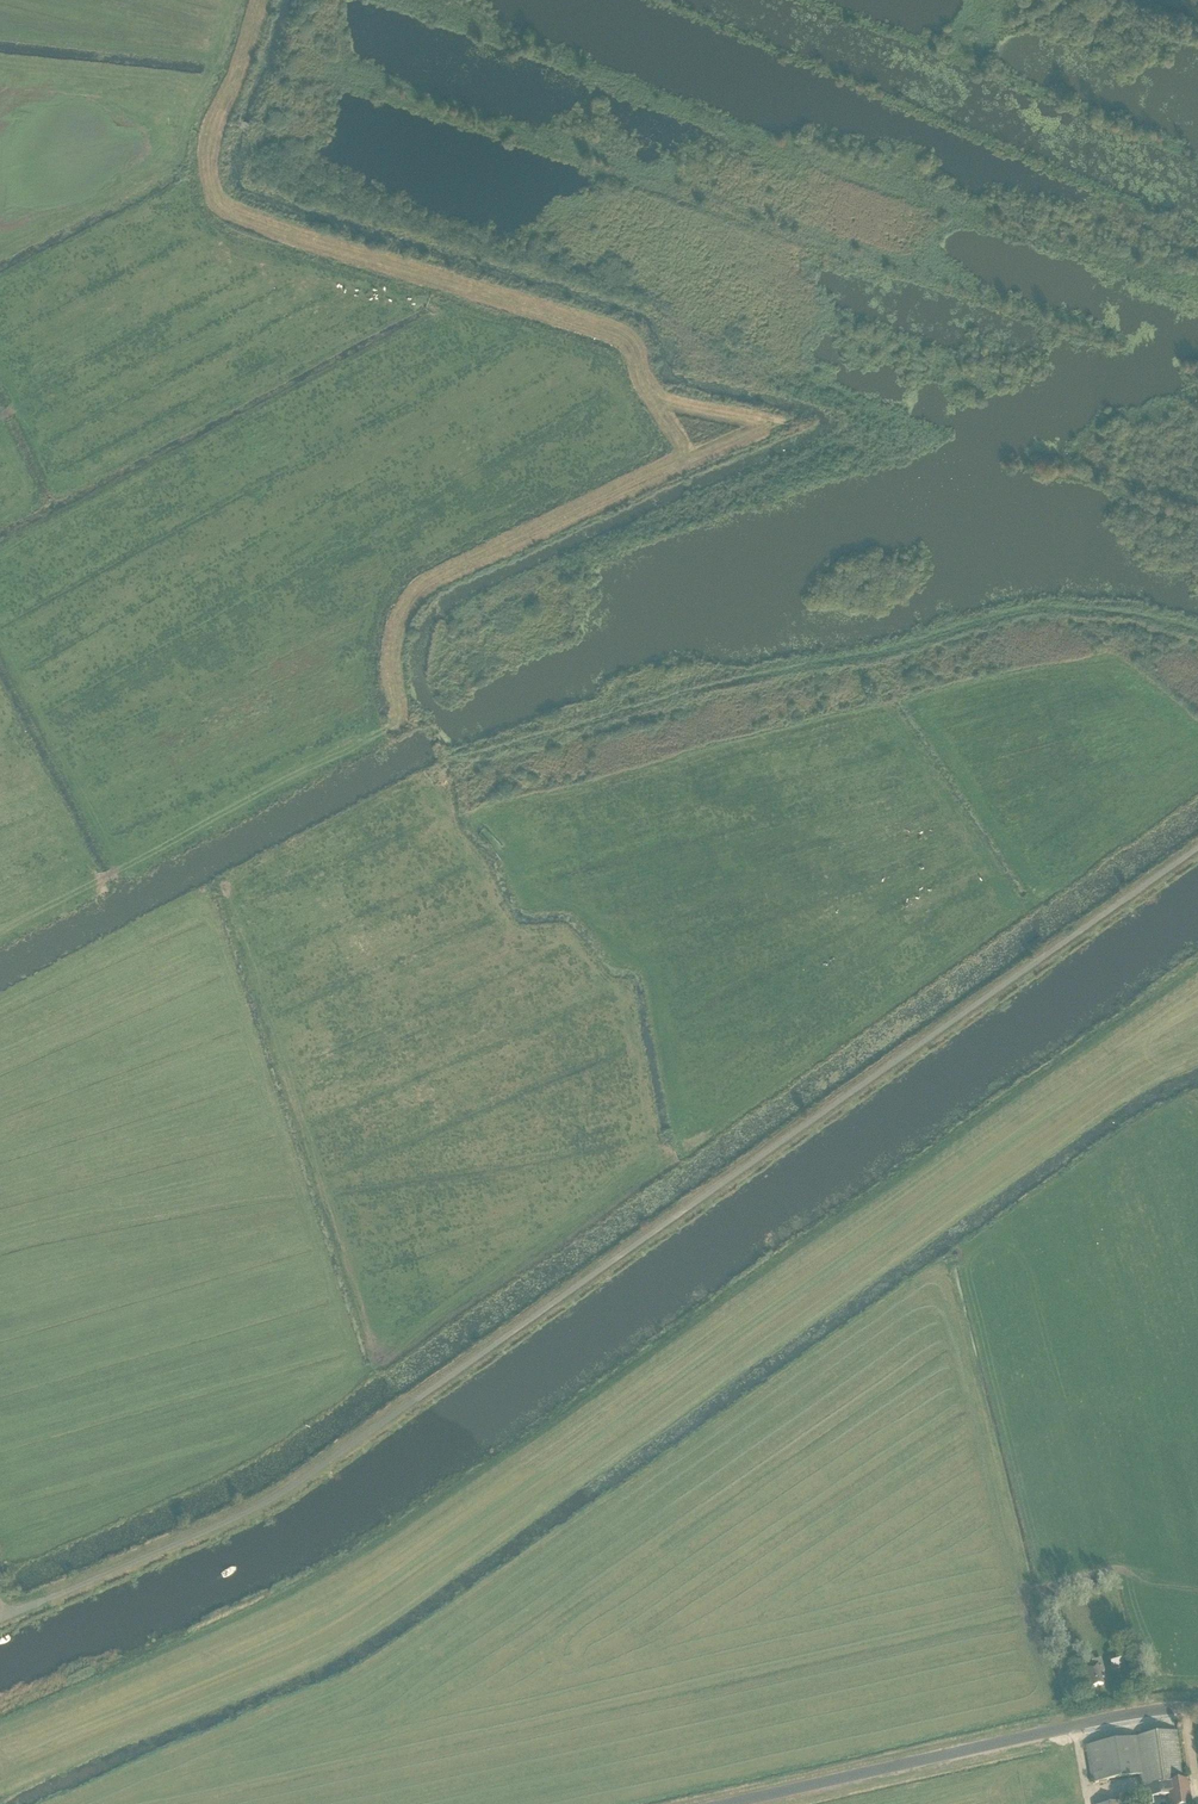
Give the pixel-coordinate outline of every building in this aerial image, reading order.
[(1128,1652),(1109,1657),(1112,1670),(1131,1665),(1128,1652)] [(1100,1674),(1104,1672),(1100,1660),(1092,1662),(1093,1666),(1085,1668),(1091,1688),(1103,1685),(1100,1674)] [(1144,1799),(1145,1803),(1153,1803),(1152,1798),(1169,1796),(1170,1803),(1190,1803),(1186,1781),(1171,1784),(1170,1778),(1181,1777),(1175,1732),(1135,1738),(1086,1746),(1092,1784),(1141,1776),(1144,1799)]
